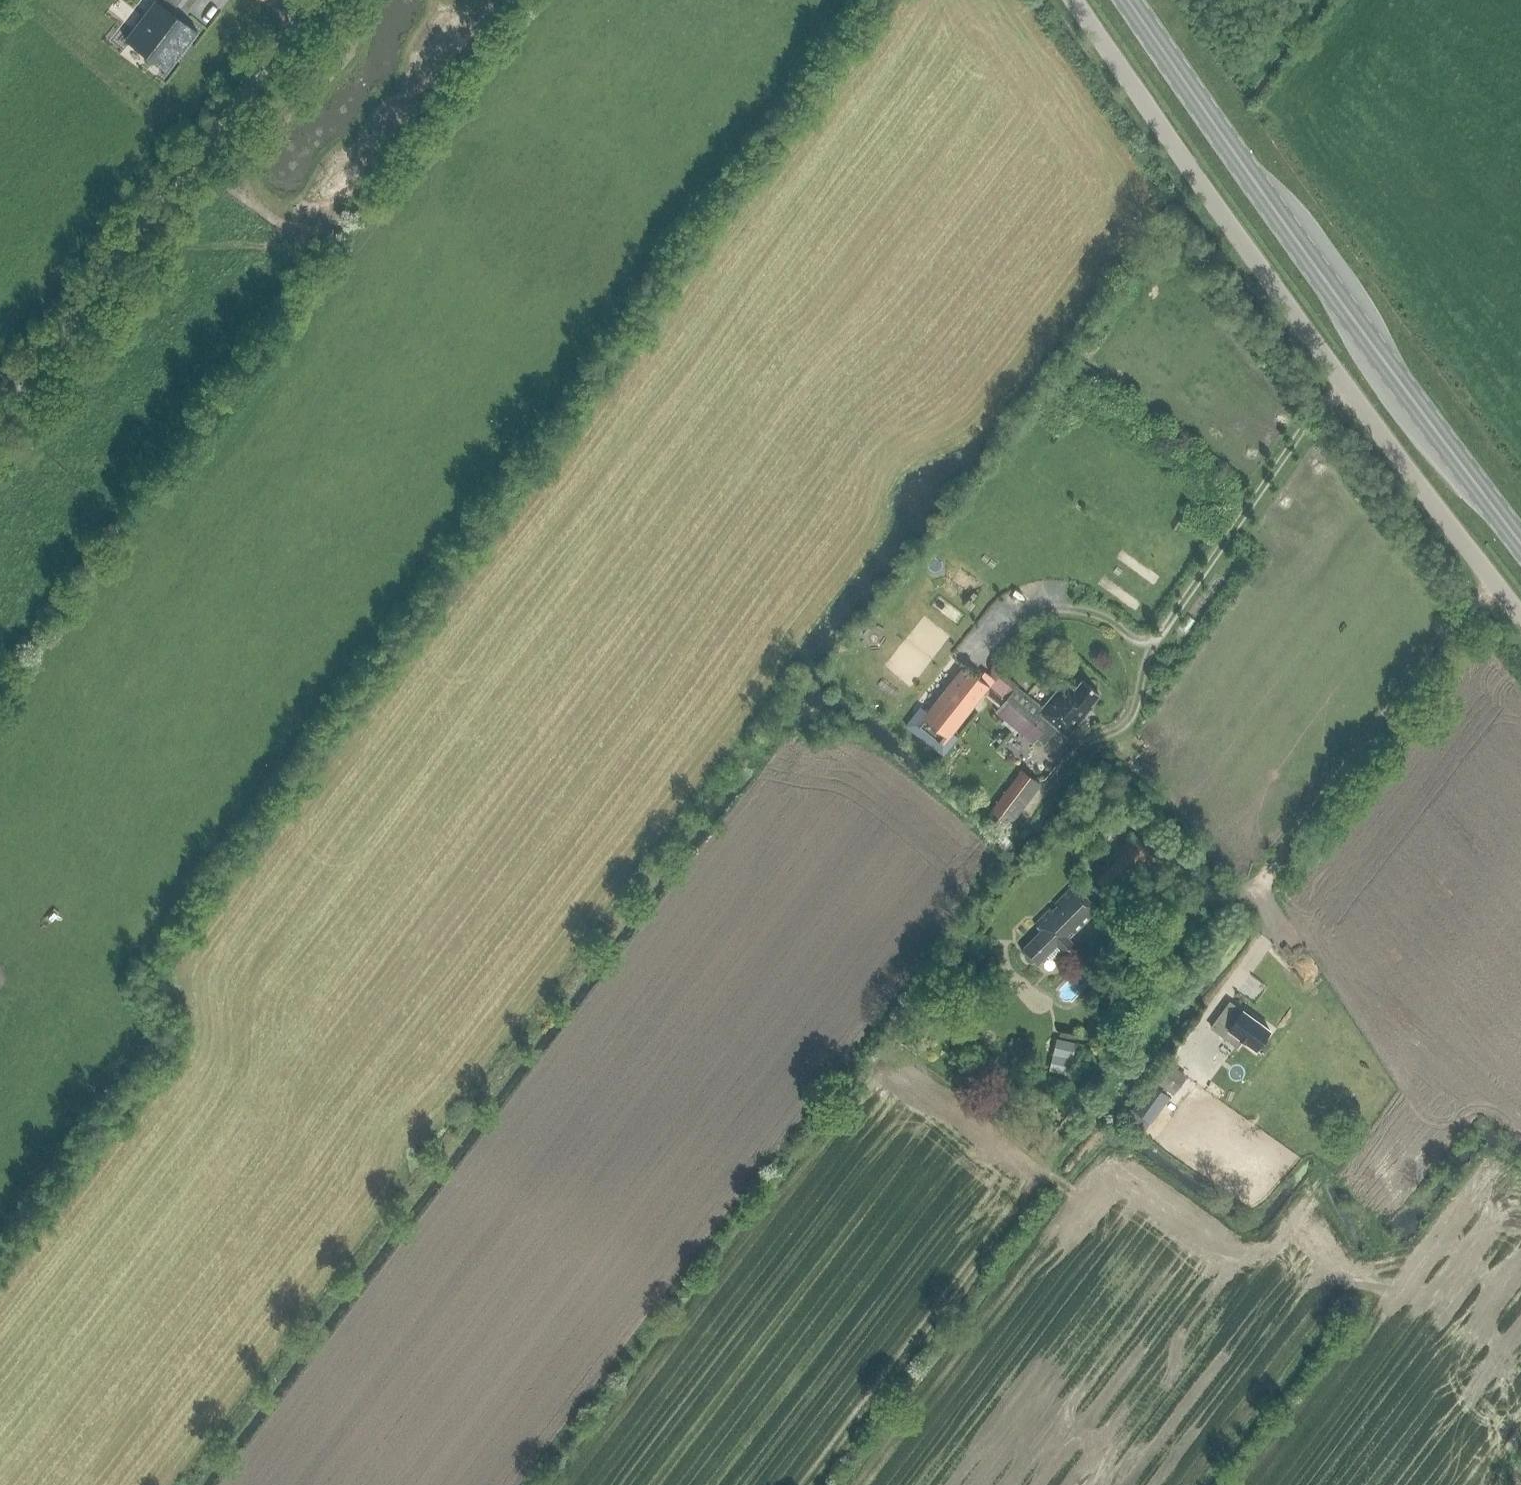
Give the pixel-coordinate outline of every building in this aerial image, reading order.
[(167,72),(198,31),(156,0),(125,40),(167,72)] [(941,722),(931,734),(943,744),(983,693),(989,686),(964,666),(928,712),(941,722)] [(989,686),(983,693),(1000,707),(1015,689),(998,675),(989,686)] [(1043,709),(1017,687),(1015,689),(1000,707),(996,711),(1033,742),(1051,721),(1067,735),(1092,706),(1090,705),(1099,694),(1083,681),(1074,691),(1064,683),(1043,709)] [(1014,770),(991,818),(1011,828),(1034,779),(1014,770)] [(1096,880),(1110,892),(1150,850),(1137,838),(1096,880)] [(1035,924),(1041,930),(1023,949),(1026,951),(1024,955),(1026,959),(1028,961),(1032,962),(1036,961),(1039,963),(1047,954),(1052,958),(1061,948),(1065,952),(1074,943),(1069,938),(1096,909),(1072,886),(1035,924)] [(1223,1011),(1234,1020),(1227,1029),(1256,1050),(1271,1029),(1243,1009),(1242,1010),(1230,1002),(1223,1011)] [(1073,1075),(1076,1060),(1071,1059),(1053,1055),(1049,1071),(1073,1075)] [(1167,1061),(1153,1081),(1173,1095),(1187,1076),(1167,1061)] [(1150,1123),(1169,1097),(1151,1083),(1131,1109),(1150,1123)]
